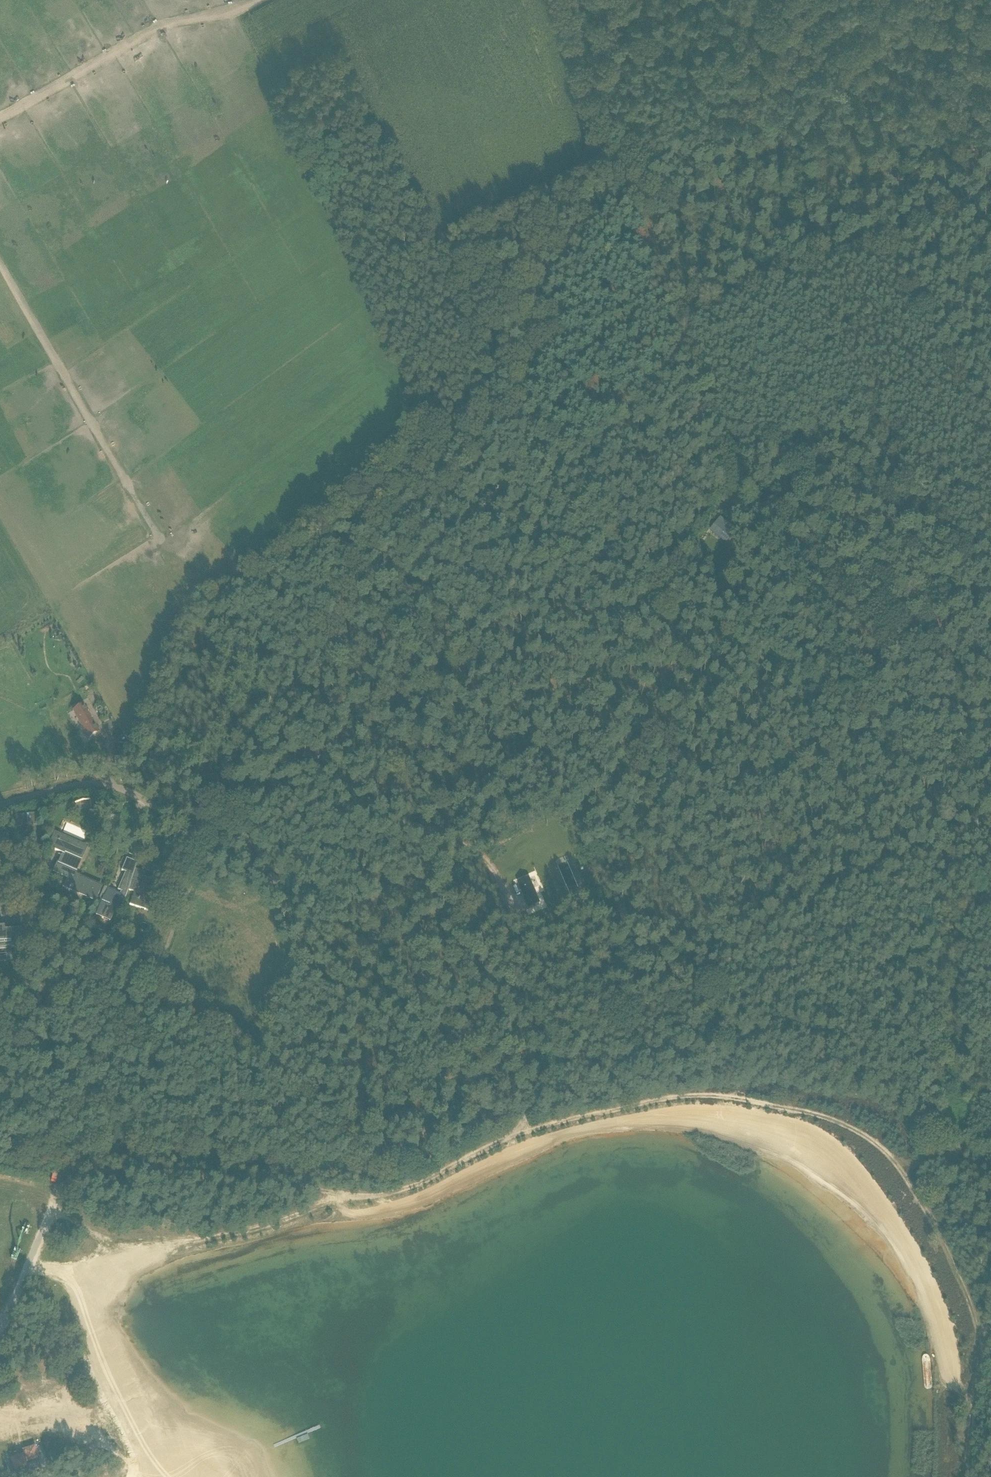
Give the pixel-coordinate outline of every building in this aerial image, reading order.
[(718,498),(727,505),(737,493),(727,486),(718,498)] [(720,517),(710,531),(726,543),(736,530),(720,517)] [(73,711),(89,739),(99,733),(83,705),(73,711)] [(26,814),(27,826),(39,825),(38,813),(26,814)] [(113,813),(104,813),(104,822),(113,821),(113,813)] [(75,875),(82,859),(81,859),(75,857),(81,845),(62,836),(55,850),(63,854),(59,863),(58,863),(54,871),(69,877),(65,886),(70,888),(70,889),(72,890),(72,889),(96,900),(100,891),(97,889),(99,886),(75,875)] [(556,862),(571,897),(581,892),(566,858),(556,862)] [(102,902),(96,915),(110,921),(115,910),(121,913),(138,863),(127,859),(122,871),(126,873),(119,891),(122,892),(120,896),(114,893),(115,892),(104,887),(98,900),(102,902)] [(130,904),(135,906),(145,909),(147,902),(156,906),(162,890),(155,888),(157,882),(140,876),(138,882),(134,881),(131,890),(134,891),(130,904)] [(518,883),(530,908),(539,904),(528,878),(518,883)] [(21,932),(21,930),(5,931),(5,927),(0,927),(0,949),(20,948),(22,948),(22,946),(21,932)] [(28,1451),(23,1453),(26,1461),(39,1457),(35,1445),(27,1447),(28,1451)] [(17,1459),(11,1461),(14,1470),(27,1465),(26,1461),(23,1453),(15,1455),(17,1459)]
